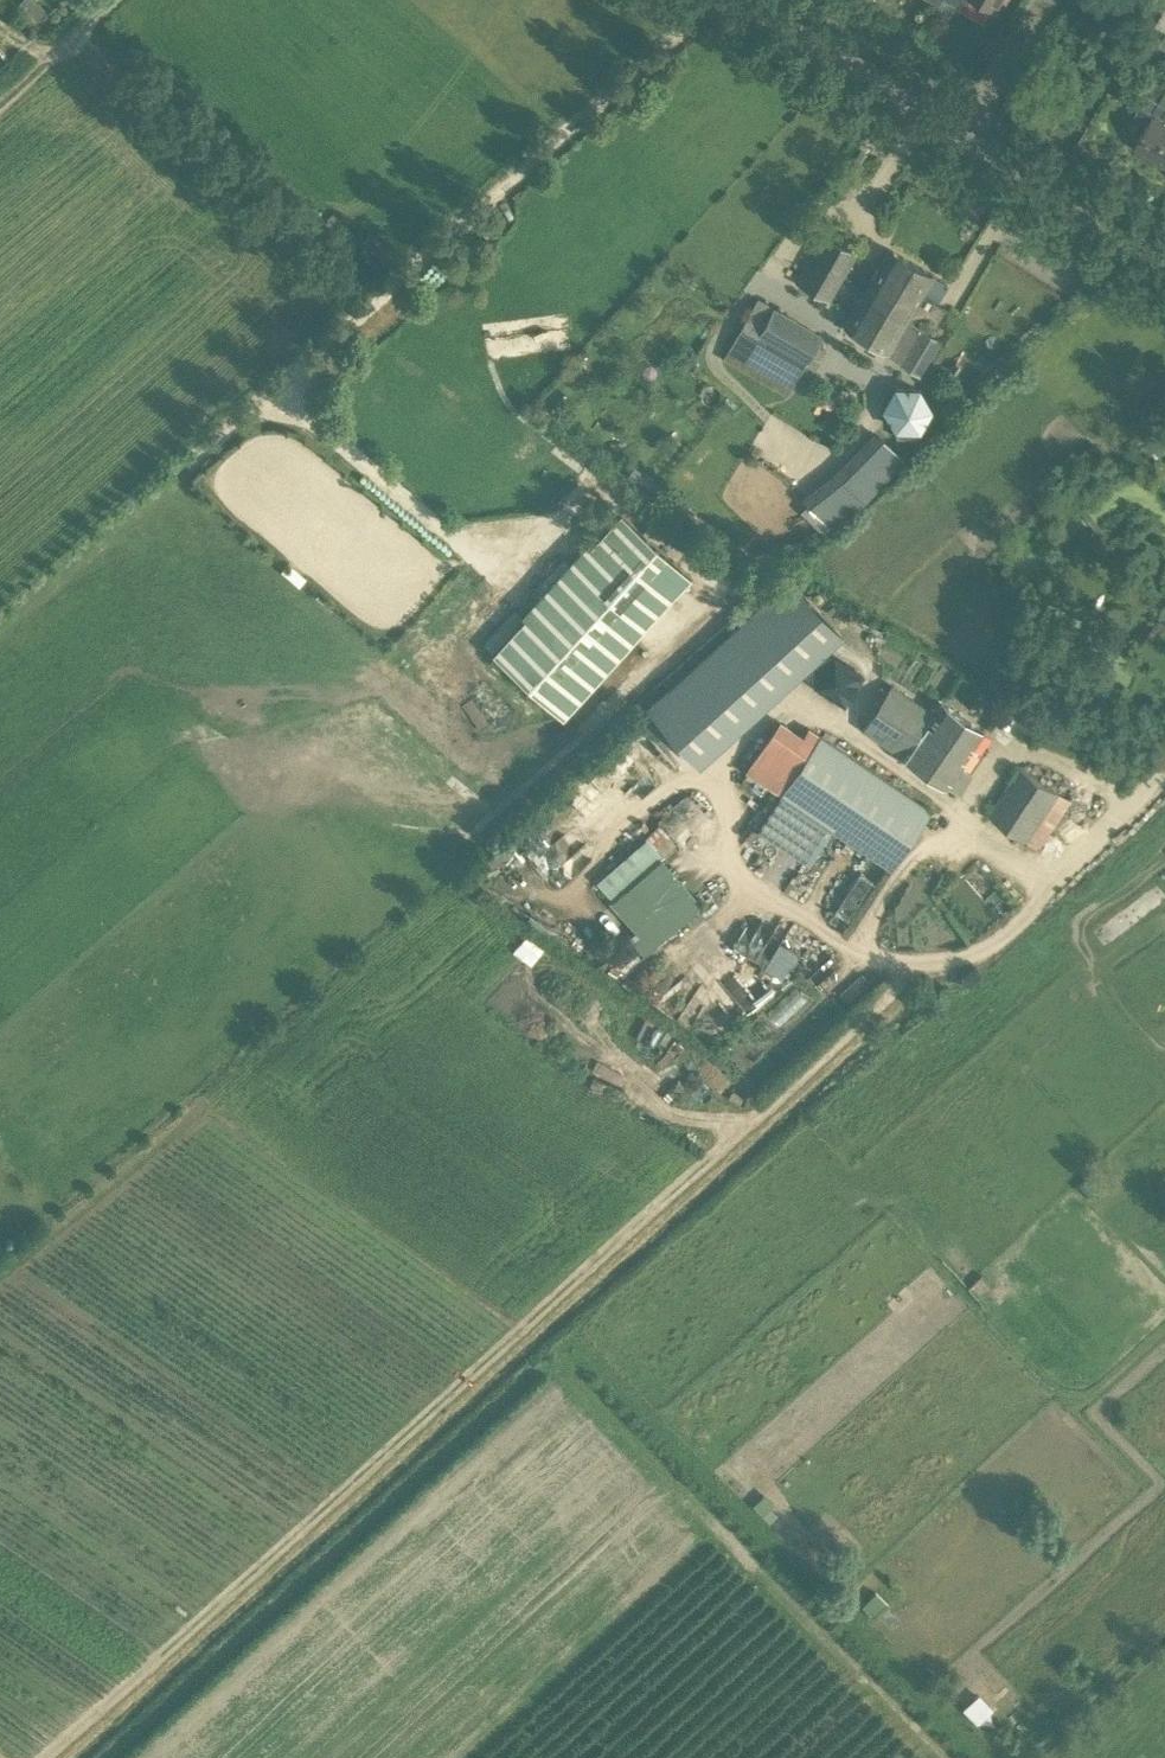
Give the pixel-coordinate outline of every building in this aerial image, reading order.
[(46,10),(36,0),(21,0),(18,2),(36,20),(46,10)] [(963,10),(969,0),(946,0),(963,10)] [(993,13),(1001,0),(971,0),(993,13)] [(1145,95),(1157,103),(1164,89),(1164,87),(1153,80),(1145,95)] [(1157,103),(1145,95),(1132,117),(1146,125),(1132,148),(1164,168),(1164,107),(1157,103)] [(827,300),(853,255),(822,236),(795,282),(827,300)] [(909,315),(920,295),(932,275),(887,249),(864,289),(909,315)] [(888,350),(909,315),(864,289),(843,325),(888,350)] [(792,384),(820,336),(757,299),(728,347),(792,384)] [(919,375),(940,339),(918,328),(898,363),(919,375)] [(917,429),(919,429),(931,409),(919,388),(896,388),(884,409),(895,429),(897,429),(917,429)] [(841,528),(908,456),(876,426),(809,497),(841,528)] [(904,495),(913,486),(904,477),(895,485),(904,495)] [(560,719),(688,578),(618,514),(490,655),(560,719)] [(820,648),(822,649),(839,634),(792,580),(649,707),(697,760),(816,654),(820,648)] [(832,655),(820,648),(816,654),(802,677),(814,684),(812,686),(844,706),(864,673),(833,654),(832,655)] [(933,713),(890,684),(860,728),(903,757),(903,758),(944,786),(982,731),(941,702),(933,713)] [(807,727),(802,734),(779,719),(743,771),(780,795),(756,831),(809,866),(832,830),(889,868),(929,809),(807,727)] [(1038,849),(1070,801),(1020,767),(988,815),(1038,849)] [(646,837),(596,881),(612,900),(610,902),(635,931),(628,937),(644,955),(702,904),(660,856),(676,843),(659,824),(645,836),(646,837)] [(872,880),(861,872),(834,912),(846,919),(872,880)] [(762,1515),(775,1503),(765,1493),(752,1505),(762,1515)] [(963,1706),(979,1722),(998,1705),(983,1688),(963,1706)]
